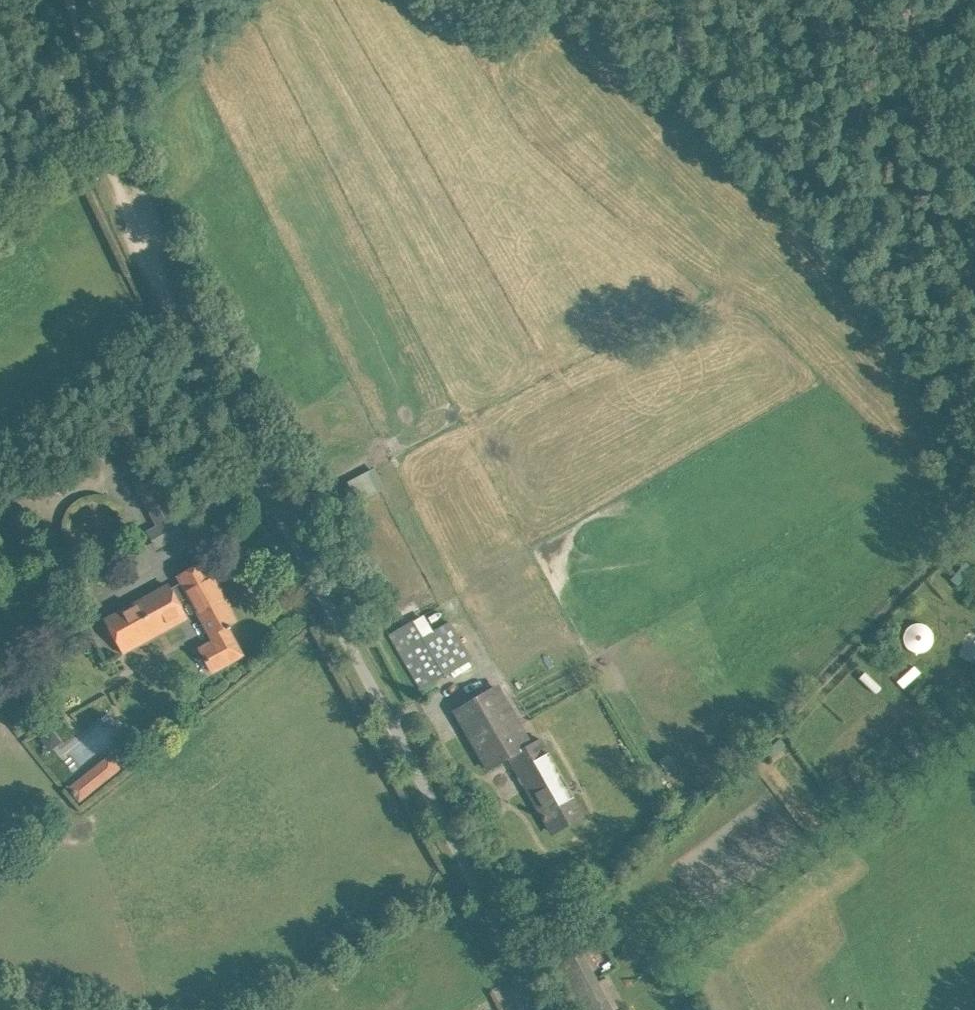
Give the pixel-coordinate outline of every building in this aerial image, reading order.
[(377,491),(367,472),(348,481),(358,501),(377,491)] [(156,526),(147,531),(156,550),(184,534),(164,497),(146,507),(156,526)] [(206,579),(199,565),(181,575),(178,576),(181,582),(170,589),(168,585),(105,620),(121,650),(184,615),(178,603),(189,597),(214,642),(199,650),(211,671),(241,655),(227,629),(230,627),(229,625),(235,621),(211,577),(206,579)] [(906,620),(900,645),(923,651),(929,626),(906,620)] [(396,631),(406,648),(399,652),(421,689),(471,659),(449,622),(424,637),(414,621),(396,631)] [(492,690),(473,701),(456,710),(489,768),(510,756),(544,816),(542,817),(544,820),(546,819),(553,832),(571,823),(582,816),(537,736),(523,744),(492,690)] [(106,754),(64,784),(75,800),(118,771),(106,754)] [(571,946),(553,956),(582,1009),(614,1009),(577,942),(571,946)]
